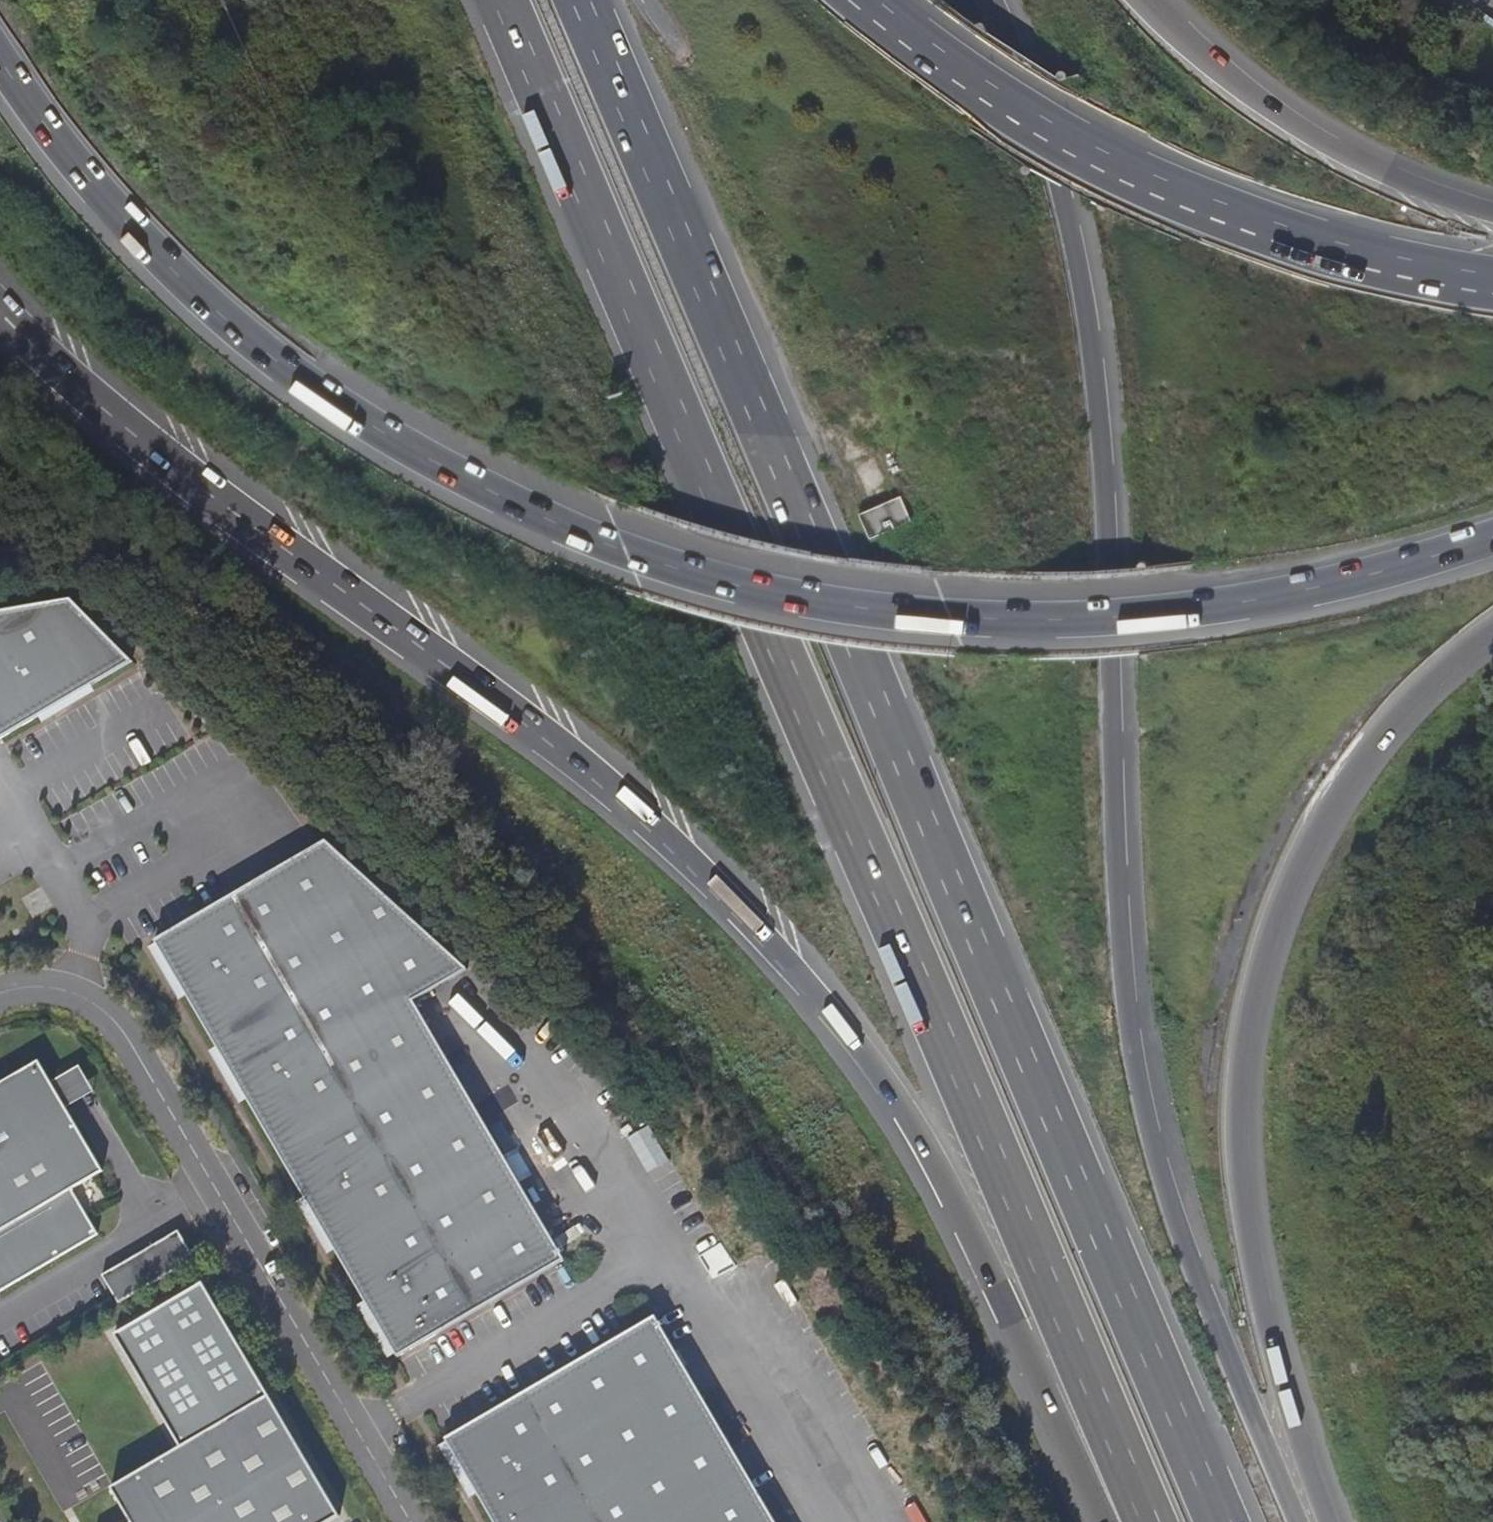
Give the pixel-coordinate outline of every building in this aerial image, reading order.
[(900,497),(864,513),(858,515),(869,539),(874,537),(911,521),(900,497)] [(0,605),(0,741),(135,662),(91,587),(0,605)] [(155,943),(399,1357),(566,1260),(414,1002),(469,970),(326,843),(155,943)] [(35,1052),(0,1072),(0,1292),(99,1234),(73,1190),(104,1171),(67,1108),(53,1083),(35,1052)] [(80,1067),(53,1083),(67,1108),(95,1092),(80,1067)] [(102,1274),(119,1302),(195,1257),(178,1229),(102,1274)] [(336,1506),(205,1276),(117,1328),(180,1434),(106,1478),(127,1513),(111,1521),(308,1521),(336,1506)] [(656,1315),(446,1438),(495,1521),(777,1521),(656,1315)]
